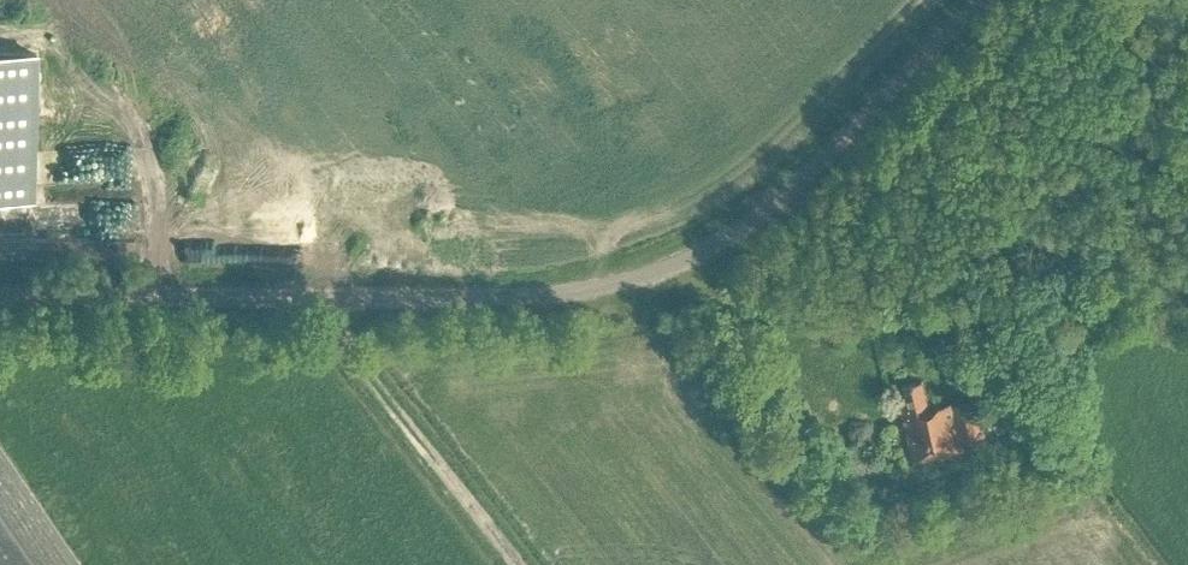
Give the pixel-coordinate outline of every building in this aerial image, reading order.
[(0,51),(0,196),(31,197),(36,53),(0,51)] [(951,401),(929,406),(922,379),(903,384),(905,391),(898,392),(914,460),(964,448),(961,437),(984,432),(982,425),(998,422),(991,394),(952,403),(951,401)] [(80,563),(0,446),(0,564),(77,564),(80,563)]
